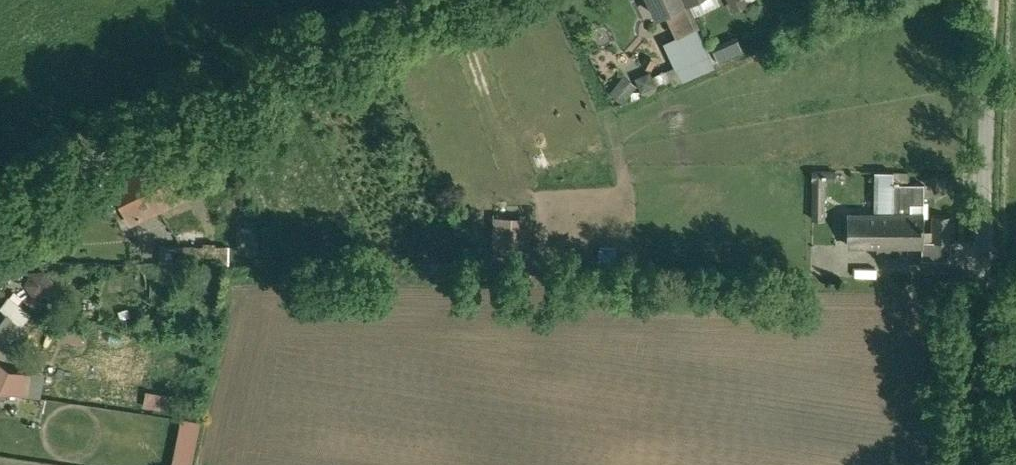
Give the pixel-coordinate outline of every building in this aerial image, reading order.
[(658,13),(666,9),(685,0),(651,0),(658,13)] [(666,9),(678,32),(697,24),(699,24),(687,0),(685,0),(666,9)] [(678,32),(664,39),(674,63),(675,64),(698,54),(704,65),(714,61),(697,24),(678,32)] [(619,49),(612,58),(619,65),(627,56),(619,49)] [(674,63),(655,71),(661,84),(704,65),(698,54),(675,64),(674,63)] [(642,91),(661,84),(655,71),(653,72),(650,68),(635,74),(642,91)] [(623,73),(610,89),(623,99),(636,83),(623,73)] [(169,162),(118,185),(133,218),(184,195),(169,162)] [(836,168),(816,167),(814,215),(825,215),(826,175),(836,175),(836,168)] [(878,210),(851,210),(850,241),(894,242),(895,180),(895,168),(879,168),(878,210)] [(925,180),(895,180),(894,242),(923,242),(924,242),(924,237),(924,224),(925,224),(925,221),(924,221),(924,210),(911,210),(911,199),(925,199),(925,180)] [(953,213),(935,212),(934,237),(952,238),(953,213)] [(531,217),(497,215),(496,242),(530,244),(531,217)] [(179,224),(178,240),(200,240),(201,224),(179,224)] [(934,237),(924,237),(924,242),(923,242),(923,256),(952,257),(952,238),(934,237)] [(48,288),(46,265),(23,267),(25,291),(48,288)] [(0,307),(0,331),(15,312),(3,303),(0,307)] [(173,406),(174,391),(144,387),(142,402),(173,406)] [(176,464),(191,464),(200,418),(187,415),(176,464)]
